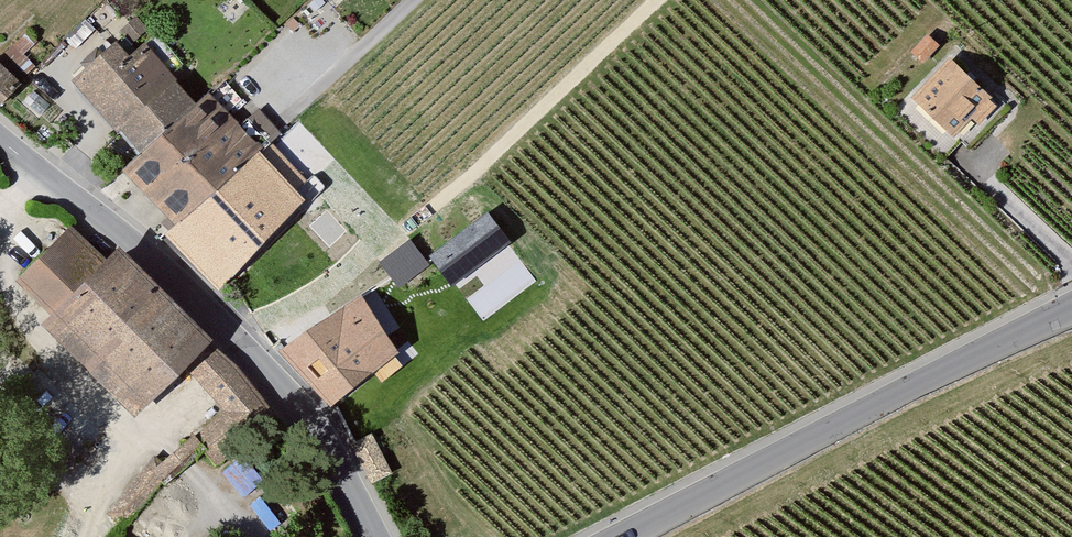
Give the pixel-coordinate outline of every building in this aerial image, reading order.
[(136,56),(123,42),(77,82),(120,131),(124,128),(177,82),(146,47),(136,56)] [(1000,98),(952,55),(917,95),(965,138),(1000,98)] [(16,82),(0,65),(0,97),(16,82)] [(199,107),(177,82),(124,128),(146,154),(199,107)] [(212,95),(199,107),(146,154),(130,168),(181,225),(264,153),(212,95)] [(310,206),(264,153),(181,225),(170,235),(216,288),(310,206)] [(497,209),(435,252),(458,284),(519,241),(497,209)] [(71,226),(18,281),(55,316),(49,323),(143,413),(184,371),(212,345),(122,255),(115,268),(71,226)] [(413,350),(370,291),(291,349),(334,408),(413,350)] [(277,415),(212,345),(184,371),(249,441),(277,415)] [(199,440),(153,472),(166,482),(207,453),(199,440)]
